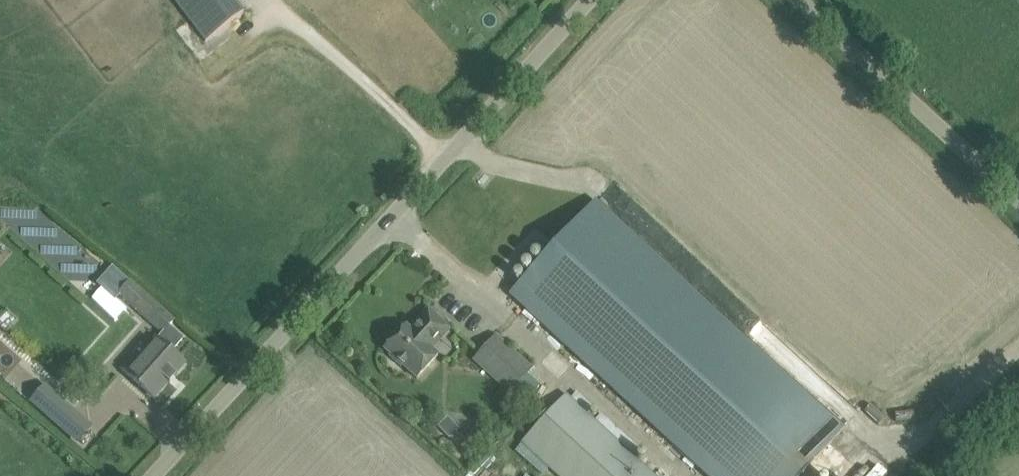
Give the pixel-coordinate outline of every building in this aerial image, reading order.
[(205,43),(245,12),(235,0),(172,0),(205,43)] [(707,475),(799,475),(843,428),(603,208),(597,202),(595,200),(509,294),(707,475)] [(163,333),(169,327),(174,321),(144,295),(136,304),(133,307),(163,333)] [(415,324),(417,325),(410,332),(405,327),(384,349),(390,355),(388,357),(401,368),(402,366),(417,379),(438,357),(431,350),(449,330),(428,310),(415,324)] [(182,339),(169,327),(163,333),(141,357),(138,354),(123,371),(154,398),(164,387),(168,383),(170,385),(171,384),(168,382),(174,375),(177,377),(177,376),(175,374),(185,364),(171,352),(182,339)] [(518,384),(531,369),(496,336),(474,360),(523,404),(531,396),(518,384)] [(45,387),(32,402),(60,426),(73,411),(45,387)] [(522,443),(558,475),(654,475),(566,395),(522,443)]
